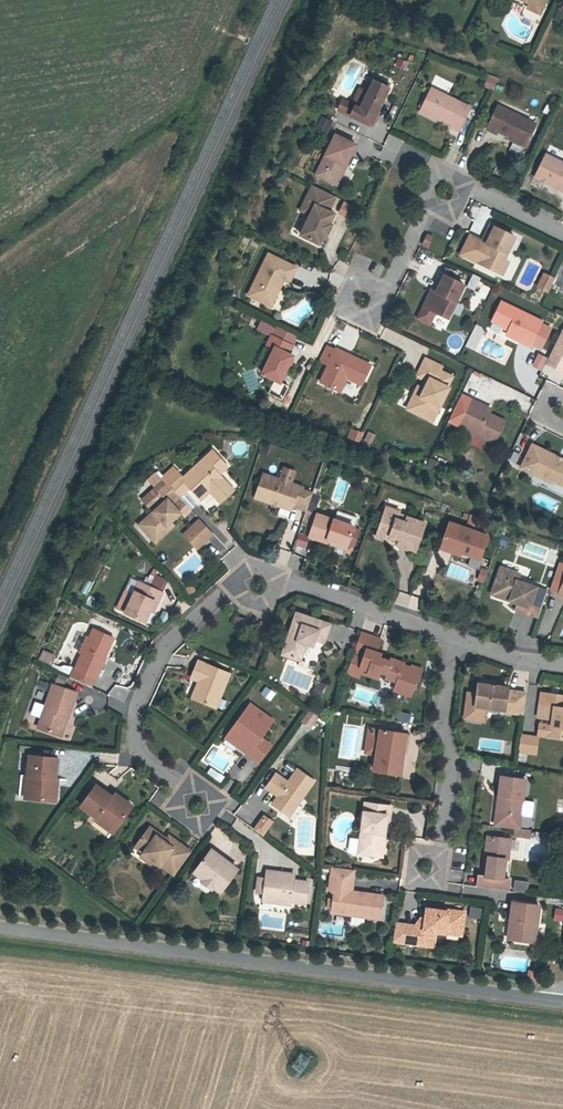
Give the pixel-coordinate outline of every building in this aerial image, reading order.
[(530,3),(542,9),(546,0),(523,0),(530,3)] [(542,9),(530,3),(527,8),(539,13),(542,9)] [(496,45),(500,37),(490,33),(487,42),(496,45)] [(483,86),(492,90),(497,77),(488,73),(483,86)] [(389,84),(376,77),(374,81),(388,88),(389,84)] [(370,126),(389,88),(388,88),(374,81),(360,109),(356,106),(350,116),(370,126)] [(431,89),(421,109),(435,116),(452,124),(450,127),(458,131),(470,107),(431,89)] [(549,114),(552,108),(546,105),(543,110),(549,114)] [(535,124),(498,106),(487,129),(495,133),(497,130),(525,144),(535,124)] [(435,116),(421,109),(419,113),(433,120),(435,116)] [(314,131),(325,134),(330,120),(319,116),(314,131)] [(335,135),(316,175),(333,183),(343,164),(346,165),(355,145),(335,135)] [(546,155),(535,177),(562,191),(562,163),(546,155)] [(336,185),(346,165),(343,164),(333,183),(336,185)] [(328,211),(335,197),(313,185),(305,201),(308,203),(304,212),(310,215),(300,235),(319,244),(324,235),(326,236),(332,225),(329,224),(334,214),(328,211)] [(504,259),(514,238),(490,226),(482,242),(479,244),(469,239),(461,255),(498,272),(504,259)] [(428,247),(433,237),(427,234),(422,244),(428,247)] [(268,305),(281,278),(283,279),(289,282),(296,268),(268,254),(248,295),(268,305)] [(502,274),(508,262),(504,259),(498,272),(502,274)] [(542,271),(535,286),(547,293),(555,278),(542,271)] [(474,290),(480,277),(472,273),(466,286),(474,290)] [(436,292),(428,308),(448,318),(464,285),(444,276),(436,292)] [(270,306),(283,279),(281,278),(268,305),(270,306)] [(428,308),(436,292),(432,290),(424,306),(428,308)] [(530,346),(541,322),(502,302),(493,321),(509,329),(507,335),(530,346)] [(280,382),(293,356),(289,354),(293,346),(272,336),(268,344),(275,348),(262,374),(280,382)] [(335,351),(326,346),(319,360),(329,365),(321,382),(338,390),(342,382),(345,381),(346,378),(362,385),(370,365),(336,349),(335,351)] [(543,364),(547,356),(540,353),(537,361),(543,364)] [(440,407),(449,388),(447,387),(452,377),(440,371),(442,367),(425,359),(417,376),(428,381),(424,389),(421,397),(418,396),(411,411),(429,420),(436,405),(440,407)] [(244,373),(247,388),(257,386),(254,371),(244,373)] [(407,409),(411,411),(418,396),(421,397),(424,389),(418,387),(407,409)] [(472,400),(459,426),(494,443),(504,421),(488,414),(478,409),(481,404),(472,400)] [(488,414),(491,409),(481,404),(478,409),(488,414)] [(436,405),(429,420),(433,421),(440,407),(436,405)] [(354,431),(351,438),(359,441),(361,434),(354,431)] [(367,431),(363,440),(372,444),(376,434),(367,431)] [(521,467),(535,474),(537,470),(545,474),(544,476),(553,481),(562,485),(562,464),(553,459),(555,456),(532,445),(521,467)] [(174,468),(162,479),(163,481),(178,497),(189,487),(196,487),(195,494),(201,500),(210,491),(215,496),(228,484),(219,474),(216,471),(224,464),(213,451),(183,479),(174,468)] [(219,474),(227,467),(224,464),(216,471),(219,474)] [(537,470),(535,474),(552,482),(553,481),(544,476),(545,474),(537,470)] [(160,480),(155,474),(150,479),(155,485),(160,480)] [(292,505),(307,510),(312,494),(301,490),(302,487),(263,474),(255,497),(271,503),(272,501),(278,503),(281,502),(292,505)] [(178,497),(163,481),(149,494),(157,503),(151,509),(153,512),(139,525),(151,539),(169,522),(179,513),(171,504),(178,497)] [(228,484),(215,496),(221,503),(234,490),(228,484)] [(157,503),(149,494),(142,500),(151,509),(157,503)] [(313,494),(308,510),(314,512),(320,496),(313,494)] [(178,497),(171,504),(179,513),(183,517),(190,511),(178,497)] [(292,505),(281,502),(278,503),(272,501),(271,503),(290,510),(292,505)] [(416,551),(425,523),(399,514),(400,511),(387,507),(378,532),(400,539),(398,545),(416,551)] [(354,527),(357,517),(337,511),(334,520),(354,527)] [(347,546),(354,527),(334,520),(317,514),(309,536),(327,542),(328,539),(347,546)] [(478,526),(481,518),(471,515),(468,523),(478,526)] [(191,527),(204,541),(212,534),(199,520),(191,527)] [(155,542),(173,526),(169,522),(151,539),(155,542)] [(480,559),(488,536),(450,523),(443,542),(455,547),(453,552),(461,555),(462,552),(480,559)] [(204,541),(191,527),(183,535),(196,549),(204,541)] [(398,545),(400,539),(378,532),(376,537),(398,545)] [(347,546),(328,539),(327,542),(346,549),(347,546)] [(455,547),(443,542),(441,548),(453,552),(455,547)] [(501,568),(493,590),(512,596),(510,600),(529,607),(536,588),(517,581),(520,574),(501,568)] [(119,569),(112,584),(124,590),(131,575),(119,569)] [(478,580),(483,582),(487,571),(482,569),(478,580)] [(150,587),(160,591),(165,579),(156,575),(150,587)] [(125,612),(145,622),(151,609),(154,611),(162,593),(139,582),(133,596),(125,612)] [(512,596),(493,590),(492,594),(510,600),(512,596)] [(395,604),(414,610),(418,597),(399,591),(395,604)] [(117,608),(125,612),(133,596),(125,592),(117,608)] [(90,595),(85,604),(94,608),(99,600),(90,595)] [(298,623),(301,615),(296,613),(293,622),(298,623)] [(298,623),(293,622),(282,654),(300,660),(298,666),(304,668),(306,662),(300,660),(306,643),(308,637),(314,639),(323,642),(329,624),(301,615),(298,623)] [(245,625),(247,620),(236,616),(234,622),(245,625)] [(72,678),(90,687),(95,677),(96,678),(103,662),(102,661),(113,639),(93,630),(75,668),(76,668),(72,678)] [(403,663),(391,659),(390,662),(379,658),(380,654),(375,652),(380,639),(361,633),(347,672),(358,676),(360,672),(378,678),(378,675),(380,671),(386,674),(385,678),(397,682),(403,663)] [(308,637),(306,643),(312,646),(314,639),(308,637)] [(50,663),(54,656),(44,652),(40,659),(50,663)] [(219,698),(229,674),(198,661),(191,678),(199,681),(203,683),(197,700),(216,707),(219,698)] [(71,668),(67,676),(72,678),(76,668),(75,668),(71,668)] [(192,698),(197,700),(203,683),(199,681),(192,698)] [(523,714),(526,693),(507,691),(508,688),(478,684),(475,706),(505,710),(505,711),(523,714)] [(52,685),(37,728),(59,735),(65,716),(68,717),(69,717),(77,693),(52,685)] [(321,695),(324,687),(316,685),(314,692),(321,695)] [(260,694),(270,701),(276,693),(265,686),(260,694)] [(541,693),(540,700),(543,701),(542,705),(539,705),(538,717),(549,719),(552,719),(551,726),(548,725),(546,736),(562,738),(562,696),(541,693)] [(223,710),(227,701),(219,698),(216,707),(223,710)] [(260,738),(273,721),(250,704),(229,734),(241,742),(238,746),(238,747),(258,761),(270,745),(260,738)] [(310,727),(318,716),(309,709),(301,720),(310,727)] [(401,713),(400,720),(410,722),(411,714),(401,713)] [(65,716),(59,735),(61,736),(68,717),(65,716)] [(403,733),(380,730),(369,728),(365,753),(376,754),(374,770),(400,774),(405,747),(401,746),(403,733)] [(410,735),(403,733),(401,746),(405,747),(408,747),(410,735)] [(241,742),(229,734),(226,738),(238,746),(241,742)] [(518,753),(536,754),(538,735),(519,734),(518,753)] [(118,762),(118,753),(99,753),(99,762),(118,762)] [(57,758),(29,755),(27,776),(25,798),(49,800),(51,778),(55,778),(57,758)] [(314,781),(297,769),(288,783),(276,774),(266,787),(274,793),(275,791),(280,794),(278,796),(273,804),(280,809),(283,805),(292,812),(314,781)] [(25,798),(27,776),(21,775),(19,798),(25,798)] [(501,795),(498,826),(514,829),(520,829),(525,779),(501,776),(498,794),(501,795)] [(51,778),(49,800),(56,801),(58,778),(55,778),(51,778)] [(240,800),(248,788),(237,781),(229,793),(240,800)] [(113,833),(128,812),(110,800),(112,797),(96,785),(81,806),(97,817),(95,820),(113,833)] [(128,812),(132,806),(115,794),(112,797),(110,800),(128,812)] [(364,812),(358,853),(378,856),(381,833),(385,834),(386,825),(388,806),(369,804),(368,813),(364,812)] [(289,816),(292,812),(283,805),(280,809),(289,816)] [(230,823),(235,815),(224,810),(220,817),(230,823)] [(273,822),(263,815),(253,829),(263,836),(273,822)] [(113,833),(95,820),(91,826),(109,838),(113,833)] [(167,840),(150,827),(148,830),(165,842),(167,840)] [(530,838),(531,831),(520,829),(514,829),(514,836),(530,838)] [(161,865),(174,875),(191,852),(169,836),(167,840),(165,842),(148,830),(136,847),(144,853),(161,865)] [(477,886),(508,891),(510,880),(503,879),(505,859),(507,839),(487,836),(482,876),(479,875),(477,886)] [(220,892),(237,869),(211,850),(194,873),(204,880),(205,878),(214,884),(213,887),(220,892)] [(161,865),(144,853),(140,858),(158,871),(161,865)] [(354,870),(332,867),(329,889),(335,890),(332,912),(380,918),(383,896),(359,893),(357,895),(353,894),(352,892),(354,870)] [(306,904),(308,882),(293,880),(286,880),(287,873),(267,871),(266,880),(264,892),(264,897),(274,898),(273,903),(290,905),(291,902),(306,904)] [(213,887),(214,884),(205,878),(204,880),(202,882),(211,889),(213,887)] [(264,892),(266,880),(258,879),(257,891),(264,892)] [(515,883),(514,891),(522,892),(523,884),(515,883)] [(535,942),(539,906),(513,902),(511,919),(516,920),(514,940),(535,942)] [(468,916),(480,918),(481,908),(470,906),(468,916)] [(462,929),(464,912),(447,910),(447,911),(426,908),(425,918),(424,927),(414,926),(412,943),(429,946),(431,931),(435,932),(445,933),(446,927),(462,929)] [(556,909),(554,920),(562,921),(562,910),(556,909)] [(420,918),(414,926),(424,927),(425,918),(420,918)] [(514,940),(516,920),(511,919),(508,939),(514,940)] [(446,927),(445,933),(461,935),(462,929),(446,927)]
